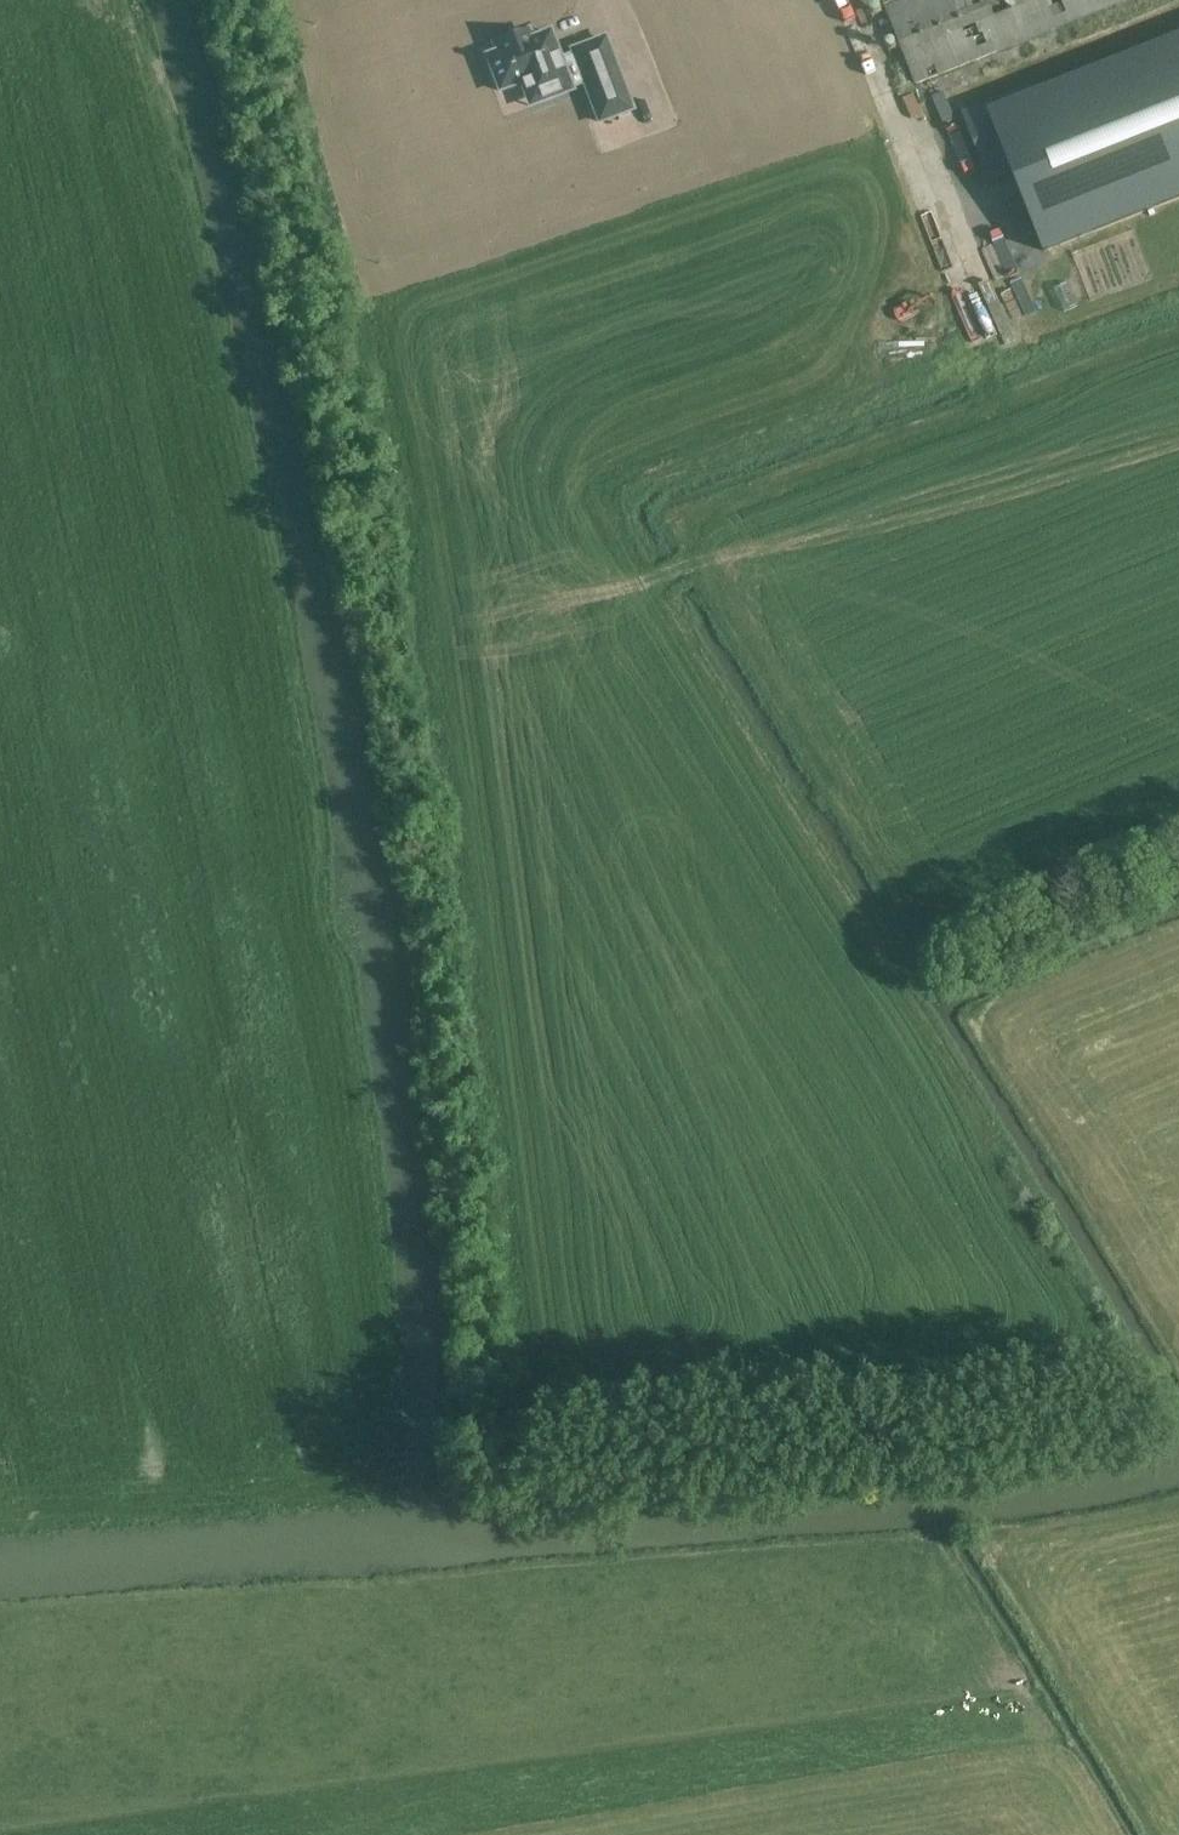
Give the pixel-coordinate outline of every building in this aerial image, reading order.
[(915,85),(1131,0),(882,0),(915,85)] [(521,83),(524,90),(526,95),(530,107),(572,91),(568,79),(567,78),(581,72),(593,105),(600,122),(629,111),(632,110),(605,39),(579,49),(572,51),(573,53),(575,58),(571,60),(562,63),(559,56),(550,33),(542,36),(532,40),(528,31),(520,35),(494,45),(495,47),(497,53),(493,55),(487,57),(488,60),(500,91),(521,83)] [(1039,96),(1035,86),(963,114),(989,180),(1013,170),(1045,252),(1178,198),(1178,40),(1039,96)]
